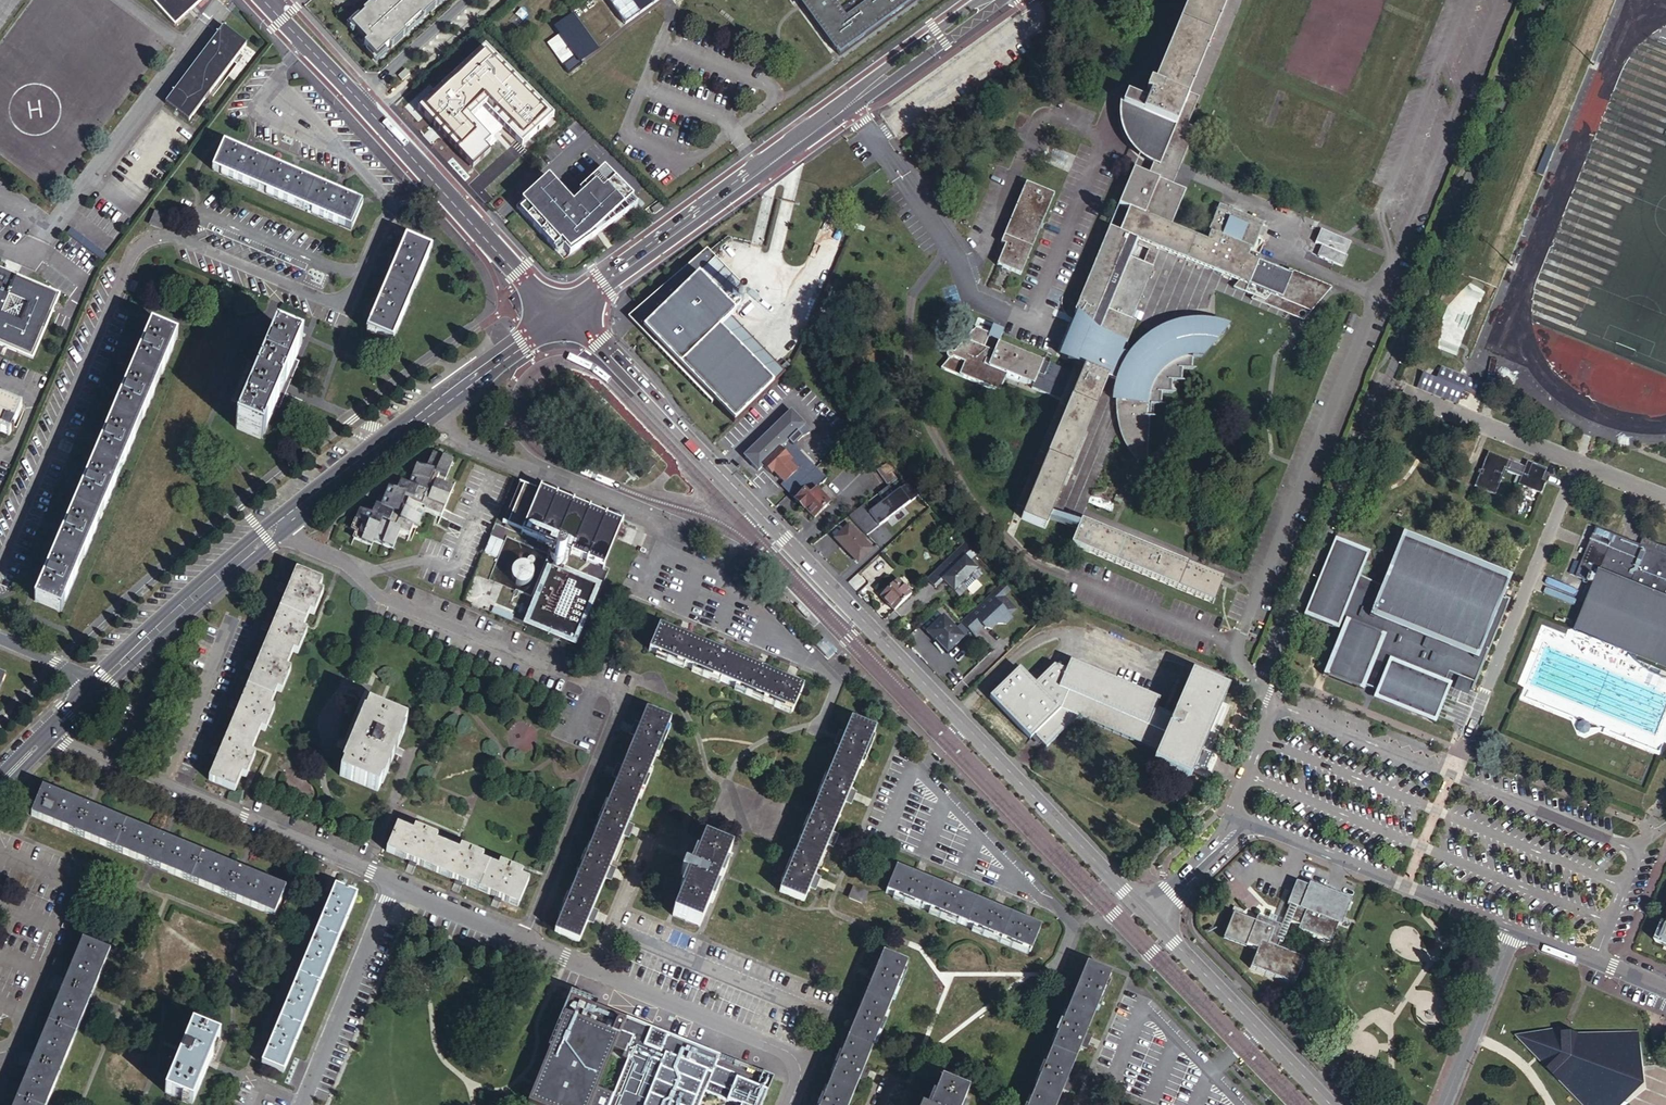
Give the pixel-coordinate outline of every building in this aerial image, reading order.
[(174,23),(199,0),(152,0),(174,23)] [(342,23),(378,62),(447,0),(367,0),(342,23)] [(625,24),(659,0),(608,0),(625,24)] [(830,57),(834,54),(837,59),(918,0),(788,0),(830,57)] [(1191,98),(1230,6),(1215,0),(1193,0),(1155,88),(1151,85),(1147,95),(1152,97),(1149,104),(1144,114),(1178,129),(1179,125),(1191,98)] [(579,61),(597,48),(573,16),(556,28),(560,34),(547,44),(568,75),(582,65),(579,61)] [(163,105),(186,123),(245,45),(222,28),(163,105)] [(488,47),(472,62),(482,73),(487,78),(485,80),(492,87),(510,71),(488,47)] [(456,114),(470,102),(452,82),(427,106),(443,122),(448,118),(452,122),(458,117),(456,114)] [(515,108),(509,114),(520,126),(530,117),(538,126),(555,110),(535,88),(518,104),(519,105),(521,107),(519,109),(516,108),(515,108)] [(1129,95),(1124,106),(1132,109),(1134,104),(1131,103),(1134,98),(1129,95)] [(1131,210),(1173,228),(1187,194),(1174,189),(1172,188),(1175,178),(1177,167),(1177,156),(1178,150),(1180,146),(1187,128),(1179,125),(1178,129),(1144,114),(1149,104),(1134,98),(1131,103),(1134,104),(1132,109),(1124,106),(1123,105),(1122,113),(1122,117),(1123,120),(1123,124),(1125,132),(1128,139),(1130,142),(1135,149),(1140,154),(1143,157),(1146,159),(1150,161),(1156,165),(1159,166),(1155,177),(1136,169),(1121,206),(1131,210)] [(1200,102),(1191,98),(1179,125),(1187,128),(1180,146),(1178,150),(1177,156),(1177,167),(1175,178),(1172,188),(1174,189),(1197,134),(1189,130),(1200,102)] [(484,115),(467,130),(468,132),(485,117),(484,115)] [(485,117),(468,132),(479,144),(475,147),(482,155),(484,153),(489,158),(498,169),(516,153),(495,130),(496,129),(485,117)] [(212,171),(351,229),(363,201),(344,193),(346,188),(337,184),(335,189),(298,174),(300,169),(291,165),(289,170),(252,155),(254,150),(249,148),(245,146),(243,151),(224,143),(212,171)] [(1550,145),(1539,171),(1545,173),(1555,148),(1550,145)] [(547,180),(516,209),(554,253),(559,249),(563,255),(635,208),(603,173),(577,195),(580,198),(572,206),(547,180)] [(1013,236),(999,266),(1022,275),(1056,198),(1028,186),(1007,233),(1013,236)] [(1063,402),(1018,508),(1027,512),(1024,520),(1048,531),(1053,519),(1081,531),(1074,546),(1214,605),(1224,581),(1084,521),(1082,525),(1055,513),(1115,372),(1126,377),(1123,387),(1121,393),(1120,398),(1120,404),(1119,410),(1120,415),(1120,421),(1121,427),(1122,432),(1124,438),(1126,443),(1129,448),(1131,453),(1135,458),(1138,462),(1142,467),(1146,471),(1150,474),(1155,478),(1160,481),(1168,485),(1163,428),(1157,429),(1156,417),(1171,415),(1170,403),(1182,402),(1180,390),(1192,389),(1191,377),(1202,376),(1201,364),(1211,364),(1233,335),(1227,333),(1222,331),(1216,330),(1210,329),(1205,329),(1199,328),(1193,329),(1188,330),(1182,331),(1176,332),(1171,334),(1166,336),(1161,339),(1156,342),(1151,345),(1147,349),(1143,353),(1137,360),(1128,356),(1131,348),(1130,347),(1140,324),(1135,322),(1158,270),(1148,266),(1135,260),(1140,248),(1142,242),(1165,252),(1244,286),(1282,302),(1292,277),(1289,276),(1250,260),(1253,252),(1255,252),(1266,226),(1220,207),(1208,234),(1212,236),(1209,243),(1173,228),(1131,210),(1120,234),(1111,229),(1075,315),(1086,321),(1070,362),(1078,366),(1074,375),(1070,385),(1047,375),(1042,373),(1046,365),(1000,346),(1001,344),(991,339),(992,335),(978,329),(956,355),(953,354),(951,354),(950,356),(949,357),(949,359),(949,360),(951,362),(943,371),(1002,396),(1010,377),(1036,388),(1040,379),(1068,390),(1063,402)] [(150,223),(161,227),(166,216),(155,212),(150,223)] [(1321,230),(1315,243),(1325,247),(1320,258),(1343,268),(1354,244),(1321,230)] [(369,327),(396,338),(434,249),(407,237),(399,256),(395,254),(391,263),(395,265),(380,301),(376,299),(372,308),(377,310),(369,327)] [(1158,270),(1165,252),(1142,242),(1140,248),(1153,254),(1148,266),(1158,270)] [(1307,253),(1320,258),(1325,247),(1315,243),(1312,242),(1307,253)] [(30,361),(58,296),(0,271),(0,348),(30,361)] [(1291,272),(1289,276),(1292,277),(1282,302),(1244,286),(1239,293),(1260,302),(1284,312),(1296,316),(1306,315),(1310,313),(1318,309),(1323,304),(1332,290),(1291,272)] [(702,277),(638,322),(716,402),(737,424),(776,386),(722,330),(734,319),(738,315),(702,277)] [(734,319),(722,330),(776,386),(788,375),(734,319)] [(237,426),(264,437),(284,387),(302,344),(298,342),(301,335),(269,322),(258,350),(267,354),(237,426)] [(716,402),(638,322),(636,324),(714,404),(716,402)] [(36,600),(61,610),(177,335),(152,324),(143,344),(138,341),(135,350),(140,352),(125,389),(120,387),(116,395),(121,397),(105,434),(100,433),(97,441),(102,443),(86,480),(82,478),(78,487),(82,489),(67,527),(62,525),(58,533),(63,535),(48,571),(43,569),(39,578),(44,580),(36,600)] [(1007,331),(996,326),(992,335),(1003,340),(1007,331)] [(992,335),(991,339),(1001,344),(1003,340),(992,335)] [(1047,363),(1046,365),(1042,373),(1047,375),(1052,365),(1047,363)] [(1074,375),(1052,365),(1047,375),(1070,385),(1074,375)] [(1458,403),(1463,389),(1468,378),(1439,366),(1434,377),(1421,372),(1416,386),(1458,403)] [(1481,383),(1468,378),(1463,389),(1477,395),(1481,383)] [(1035,391),(1063,402),(1068,390),(1040,379),(1036,388),(1035,391)] [(8,437),(20,409),(0,400),(0,434),(8,437)] [(761,472),(766,467),(783,451),(808,427),(794,412),(751,453),(753,465),(761,472)] [(796,469),(791,465),(793,462),(783,451),(766,467),(775,476),(777,474),(786,483),(787,484),(799,472),(796,469)] [(1503,470),(1520,476),(1524,466),(1489,452),(1473,487),(1493,495),(1503,470)] [(432,502),(448,510),(458,491),(448,486),(457,460),(437,453),(432,470),(420,465),(414,484),(410,494),(401,489),(393,486),(384,505),(380,503),(375,513),(363,507),(354,527),(359,529),(356,536),(373,545),(376,539),(394,548),(402,532),(411,536),(416,526),(420,528),(428,512),(432,502)] [(634,469),(641,476),(655,462),(648,455),(634,469)] [(818,469),(819,468),(808,457),(796,469),(799,472),(787,484),(786,483),(783,486),(792,495),(818,469)] [(1526,460),(1524,466),(1520,476),(1517,484),(1541,495),(1546,481),(1541,480),(1546,468),(1526,460)] [(818,469),(792,495),(798,501),(797,502),(806,511),(807,510),(816,519),(817,519),(823,513),(832,504),(818,490),(828,480),(818,469)] [(410,494),(414,484),(404,478),(401,489),(410,494)] [(850,517),(865,536),(907,501),(892,482),(850,517)] [(523,530),(540,490),(524,483),(509,520),(511,521),(509,525),(523,530)] [(540,490),(523,530),(606,566),(624,522),(541,487),(540,490)] [(428,512),(443,515),(448,510),(432,502),(428,512)] [(823,513),(817,519),(820,522),(826,516),(823,513)] [(836,540),(857,562),(862,557),(864,560),(874,550),(851,526),(836,540)] [(1665,666),(1665,554),(1648,547),(1642,545),(1597,527),(1588,549),(1581,546),(1579,551),(1586,554),(1577,576),(1596,584),(1577,631),(1630,652),(1658,663),(1665,666)] [(1341,630),(1322,676),(1365,693),(1367,687),(1376,690),(1373,699),(1435,724),(1450,686),(1470,695),(1508,600),(1502,598),(1511,576),(1402,533),(1381,586),(1360,577),(1370,552),(1335,538),(1304,615),(1341,630)] [(1642,545),(1648,547),(1650,541),(1650,540),(1647,538),(1645,537),(1642,545)] [(1662,545),(1658,544),(1650,541),(1648,547),(1665,554),(1665,546),(1662,545)] [(966,544),(928,581),(936,589),(944,582),(961,598),(984,576),(970,562),(977,556),(966,544)] [(555,558),(554,560),(555,562),(556,563),(558,564),(560,565),(561,564),(563,563),(564,562),(565,560),(565,558),(564,556),(563,555),(561,554),(559,554),(557,555),(556,556),(555,558)] [(515,567),(515,568),(514,570),(514,571),(515,573),(515,575),(516,577),(517,578),(519,579),(520,580),(521,581),(523,581),(525,582),(527,582),(529,581),(533,579),(534,578),(535,576),(536,574),(537,572),(536,569),(536,566),(535,564),(534,563),(532,561),(530,561),(528,560),(526,559),(523,559),(520,561),(518,562),(516,564),(515,567)] [(598,585),(552,566),(528,623),(575,641),(598,585)] [(219,756),(209,780),(216,783),(304,572),(297,569),(291,585),(287,593),(274,624),(271,632),(258,664),(255,671),(241,703),(239,710),(222,749),(219,756)] [(304,572),(216,783),(235,791),(242,775),(246,777),(256,754),(252,752),(261,730),(265,732),(275,709),(270,707),(278,691),(282,692),(292,670),(287,668),(294,651),(299,653),(308,631),(304,629),(311,612),(315,614),(325,592),(320,590),(324,581),(304,572)] [(896,612),(913,596),(899,581),(882,598),(896,612)] [(964,622),(978,637),(979,635),(977,633),(983,627),(987,623),(993,629),(998,624),(1007,625),(1014,619),(1011,616),(1017,610),(1005,597),(1011,591),(1004,584),(964,622)] [(946,616),(928,634),(948,656),(967,638),(946,616)] [(650,653),(795,712),(805,688),(798,685),(801,679),(788,674),(786,680),(770,674),(772,668),(759,662),(757,668),(726,655),(728,650),(716,645),(714,650),(690,641),(692,635),(679,630),(677,635),(660,628),(650,653)] [(1630,652),(1635,658),(1638,661),(1641,665),(1645,668),(1648,671),(1652,673),(1656,675),(1661,677),(1665,679),(1665,666),(1630,652)] [(1191,776),(1195,766),(1203,748),(1229,686),(1192,670),(1173,713),(1156,706),(1160,697),(1071,659),(1066,669),(1056,665),(1036,684),(1021,668),(991,697),(1032,739),(1035,736),(1047,748),(1078,718),(1157,751),(1153,760),(1191,776)] [(403,708),(386,700),(381,712),(398,719),(403,708)] [(398,719),(381,712),(369,707),(367,714),(364,714),(351,744),(343,764),(345,765),(341,773),(348,776),(379,789),(383,781),(384,781),(405,731),(403,731),(407,723),(398,719)] [(554,932),(580,942),(588,921),(594,924),(599,911),(593,909),(606,878),(612,880),(617,867),(612,865),(624,834),(630,837),(634,825),(629,822),(671,718),(647,708),(641,721),(636,719),(631,732),(636,734),(623,765),(618,763),(612,776),(618,778),(554,932)] [(780,891),(805,902),(810,888),(816,890),(819,883),(821,878),(816,876),(828,844),(834,847),(839,834),(834,831),(846,801),(852,803),(857,790),(852,788),(876,729),(850,718),(844,734),(838,731),(836,735),(833,743),(839,746),(780,891)] [(1589,724),(1586,722),(1583,724),(1581,727),(1583,731),(1586,732),(1589,730),(1591,727),(1589,724)] [(1213,751),(1203,748),(1195,766),(1205,770),(1213,751)] [(32,815),(275,917),(287,889),(242,871),(165,838),(89,807),(44,788),(32,815)] [(495,896),(502,898),(518,905),(530,879),(522,876),(523,871),(501,861),(499,866),(482,859),(484,855),(462,845),(460,849),(436,839),(439,835),(416,825),(414,830),(398,823),(387,849),(410,859),(418,862),(456,879),(463,882),(495,896)] [(673,915),(700,926),(732,850),(704,838),(691,869),(684,866),(681,874),(684,875),(688,877),(673,915)] [(323,876),(328,865),(318,860),(313,871),(323,876)] [(886,892),(1031,952),(1041,927),(1035,925),(1037,919),(1025,913),(1022,919),(1005,912),(1007,906),(995,901),(993,907),(962,895),(964,888),(952,883),(949,889),(926,880),(928,873),(917,868),(914,875),(896,867),(886,892)] [(1235,912),(1224,941),(1247,950),(1255,953),(1251,962),(1248,969),(1295,987),(1304,963),(1276,952),(1278,947),(1282,948),(1289,929),(1292,922),(1300,925),(1299,929),(1317,936),(1332,942),(1340,923),(1343,924),(1353,899),(1310,882),(1309,885),(1298,881),(1281,924),(1270,920),(1259,916),(1257,921),(1246,917),(1235,912)] [(262,1060),(285,1070),(358,894),(337,885),(262,1060)] [(849,898),(862,904),(867,894),(853,888),(849,898)] [(113,950),(84,938),(14,1104),(48,1104),(113,950)] [(861,1077),(868,1080),(871,1072),(873,1068),(867,1065),(890,1010),(909,963),(883,952),(877,966),(872,964),(866,976),(872,979),(860,1009),(854,1006),(848,1019),(854,1022),(819,1104),(850,1104),(861,1077)] [(1064,1089),(1069,1092),(1075,1078),(1070,1076),(1082,1045),(1088,1048),(1093,1035),(1087,1033),(1112,973),(1089,963),(1083,976),(1078,974),(1075,981),(1072,987),(1078,989),(1029,1104),(1057,1104),(1064,1089)] [(728,1079),(710,1072),(714,1061),(566,1000),(523,1104),(569,1104),(567,1104),(583,1064),(593,1068),(591,1074),(597,1076),(585,1104),(695,1104),(698,1098),(715,1104),(758,1104),(767,1083),(756,1079),(751,1092),(727,1082),(728,1079)] [(166,1092),(193,1103),(221,1037),(195,1025),(187,1043),(184,1042),(175,1064),(178,1065),(166,1092)] [(1518,1035),(1563,1034),(1561,1027),(1518,1035)] [(1570,1033),(1563,1034),(1518,1035),(1586,1104),(1623,1104),(1618,1100),(1632,1080),(1635,1057),(1644,1056),(1641,1041),(1635,1041),(1634,1031),(1570,1033)] [(1618,1100),(1623,1104),(1626,1104),(1634,1099),(1649,1088),(1644,1056),(1635,1057),(1632,1080),(1618,1100)] [(969,1092),(941,1080),(931,1104),(964,1104),(969,1092)]
